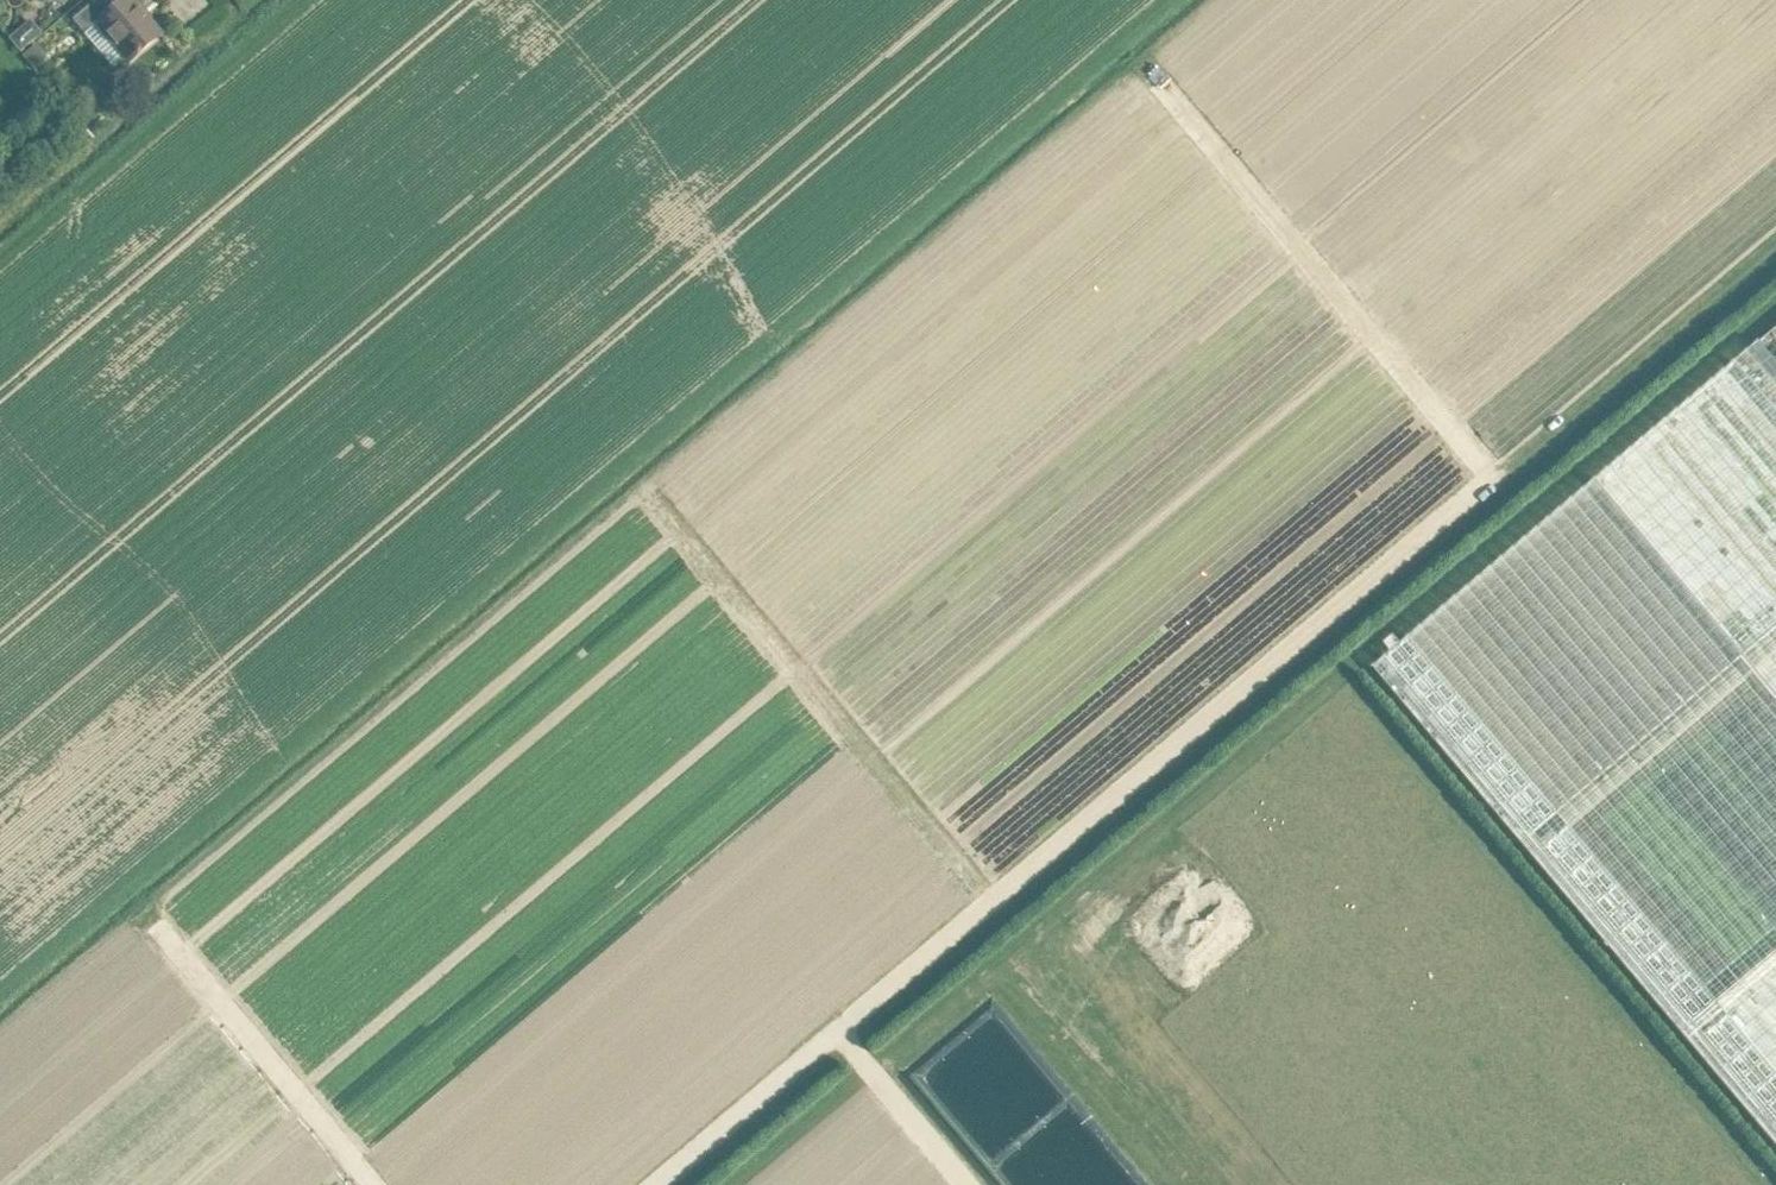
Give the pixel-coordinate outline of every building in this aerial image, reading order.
[(108,0),(95,0),(84,9),(71,20),(84,35),(96,24),(128,62),(159,36),(137,10),(139,8),(133,0),(122,0),(114,7),(108,0)] [(41,2),(27,14),(38,27),(52,15),(41,2)] [(35,67),(44,60),(34,46),(24,53),(35,67)] [(1373,670),(1680,1032),(1775,1146),(1775,366),(1758,345),(1373,670)]
